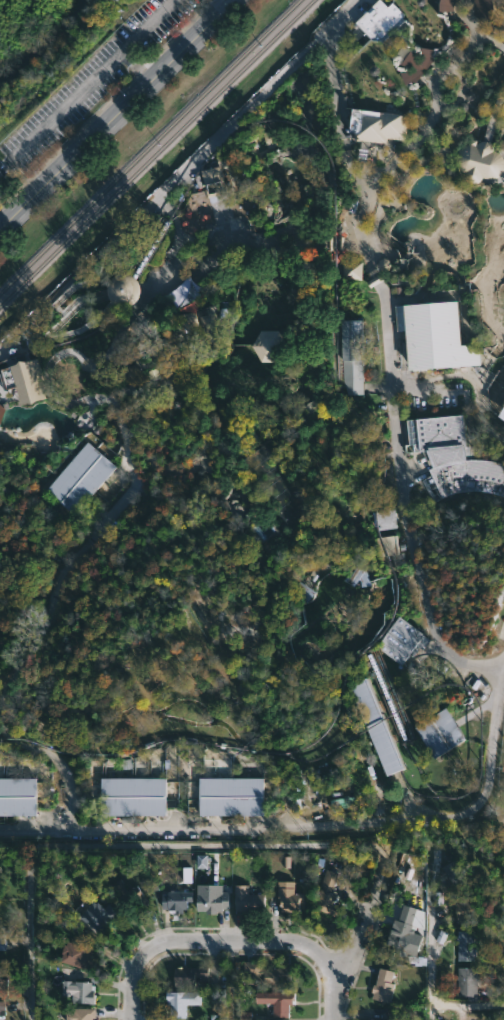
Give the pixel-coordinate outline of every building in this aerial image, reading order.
[(340,35),(377,0),(381,0),(388,6),(392,3),(410,22),(385,46),(381,41),(370,41),(369,40),(356,52),(340,35)] [(446,13),(458,0),(440,0),(436,5),(446,13)] [(495,17),(491,0),(473,0),(478,21),(495,17)] [(423,86),(430,49),(421,47),(419,55),(406,52),(403,67),(404,67),(401,82),(423,86)] [(468,99),(470,99),(472,97),(473,95),(472,93),(471,91),(469,90),(466,90),(464,92),(463,94),(464,97),(465,99),(468,99)] [(461,111),(463,111),(465,109),(466,107),(465,104),(464,102),(462,102),(459,102),(457,104),(456,106),(457,108),(458,110),(461,111)] [(350,108),(407,116),(403,140),(386,137),(385,143),(357,139),(358,134),(347,133),(350,108)] [(482,177),(480,180),(478,182),(475,183),(472,184),(469,183),(466,181),(464,178),(463,175),(463,172),(462,172),(458,169),(456,165),(455,160),(455,156),(457,151),(460,148),(464,145),(469,144),(470,139),(476,140),(475,145),(477,143),(480,141),(483,141),(486,141),(488,143),(491,145),(492,148),(492,151),(496,152),(500,155),(503,159),(503,163),(503,168),(501,172),(498,176),(494,178),(489,179),(482,177)] [(220,166),(227,192),(207,197),(204,185),(199,186),(197,180),(202,179),(200,170),(218,166),(215,153),(231,149),(234,163),(220,166)] [(383,258),(387,260),(390,265),(387,270),(383,272),(378,270),(376,265),(378,260),(383,258)] [(342,262),(361,262),(361,281),(342,281),(342,262)] [(124,308),(119,307),(114,305),(110,301),(107,297),(106,292),(106,286),(108,282),(112,278),(117,275),(122,274),(127,274),(132,276),(136,280),(139,284),(140,290),(139,295),(137,300),(134,304),(129,306),(124,308)] [(394,287),(401,287),(402,298),(394,298),(394,287)] [(393,304),(459,299),(462,344),(478,343),(480,367),(409,372),(405,330),(395,331),(393,304)] [(220,342),(204,345),(198,316),(215,313),(220,342)] [(133,320),(145,328),(149,322),(158,328),(150,342),(127,328),(132,319),(133,320)] [(360,352),(360,360),(362,360),(361,396),(346,396),(341,388),(342,360),(340,360),(340,320),(361,320),(360,352)] [(277,362),(259,362),(250,346),(259,331),(278,331),(286,347),(277,362)] [(1,367),(37,358),(42,379),(40,380),(41,382),(39,382),(40,387),(42,393),(44,392),(45,397),(19,404),(18,400),(20,400),(18,393),(16,386),(7,388),(1,367)] [(490,461),(503,465),(503,496),(492,493),(477,491),(456,493),(436,503),(421,481),(431,476),(428,470),(430,469),(423,452),(413,452),(413,444),(408,445),(406,420),(462,415),(465,447),(471,446),(472,456),(464,456),(465,460),(490,461)] [(72,515),(44,491),(88,441),(116,466),(72,515)] [(393,528),(375,531),(372,512),(391,509),(393,528)] [(397,553),(377,556),(374,536),(394,534),(397,553)] [(363,567),(367,585),(356,587),(354,579),(347,588),(338,581),(356,557),(365,564),(363,567)] [(307,594),(310,590),(304,585),(296,594),(306,603),(311,597),(307,594)] [(430,641),(423,651),(415,645),(400,666),(375,648),(397,617),(430,641)] [(386,777),(347,686),(367,678),(406,769),(386,777)] [(465,740),(433,760),(413,728),(445,708),(465,740)] [(166,815),(101,815),(101,777),(166,777),(166,815)] [(35,816),(0,816),(0,778),(35,778),(35,783),(35,799),(41,799),(41,809),(35,809),(35,816)] [(199,815),(199,778),(263,778),(263,815),(199,815)] [(208,868),(208,855),(197,855),(197,868),(208,868)] [(464,877),(443,888),(439,881),(445,879),(438,866),(453,857),(464,877)] [(338,886),(337,888),(334,886),(331,892),(337,895),(333,904),(340,906),(335,916),(315,908),(323,888),(319,886),(326,868),(338,873),(336,879),(341,880),(338,886)] [(119,878),(125,887),(134,881),(142,894),(124,906),(109,884),(119,878)] [(303,892),(303,907),(292,907),(292,911),(279,911),(279,901),(278,901),(278,893),(276,893),(277,880),(294,880),(293,892),(303,892)] [(247,884),(247,893),(263,893),(263,910),(234,911),(234,884),(247,884)] [(205,887),(205,893),(220,893),(220,891),(227,891),(227,907),(221,907),(221,910),(196,910),(196,887),(205,887)] [(192,891),(192,900),(186,899),(186,907),(181,908),(181,909),(160,907),(161,895),(166,895),(166,891),(192,891)] [(455,895),(457,922),(473,921),(472,894),(455,895)] [(104,923),(97,932),(78,916),(92,899),(111,915),(104,923)] [(411,925),(403,951),(397,949),(398,947),(386,943),(393,919),(411,925)] [(473,959),(456,960),(454,930),(471,929),(473,959)] [(65,939),(92,946),(90,951),(92,951),(86,969),(57,959),(65,939)] [(261,960),(261,968),(289,968),(289,984),(284,984),(284,986),(274,987),(274,984),(263,984),(263,975),(243,975),(243,961),(261,960)] [(204,986),(173,986),(173,966),(206,967),(206,976),(204,976),(204,986)] [(393,983),(388,1002),(371,998),(373,992),(370,991),(372,984),(374,985),(379,967),(393,971),(390,982),(393,983)] [(477,995),(458,995),(457,967),(476,967),(477,995)] [(93,1003),(73,1001),(73,995),(60,995),(61,980),(91,981),(91,985),(93,985),(93,1003)] [(198,991),(198,1004),(184,1004),(184,1017),(174,1017),(174,1015),(166,1015),(166,1000),(164,1000),(165,991),(198,991)] [(294,1002),(294,1004),(288,1004),(288,1017),(272,1017),(272,1003),(254,1003),(254,991),(295,991),(294,1002)] [(94,1007),(94,1019),(64,1019),(64,1010),(75,1010),(75,1007),(94,1007)]
